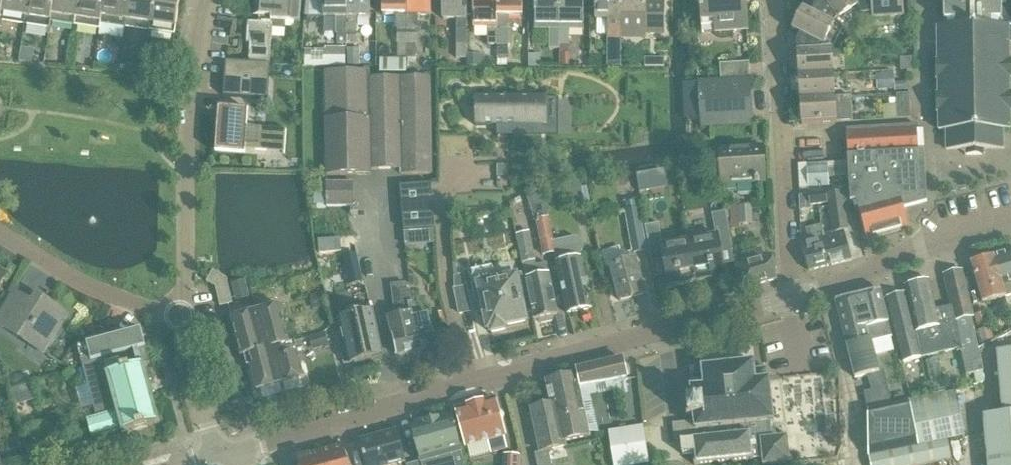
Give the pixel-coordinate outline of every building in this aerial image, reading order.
[(0,13),(0,20),(24,24),(28,0),(2,0),(0,13)] [(24,24),(48,27),(49,21),(53,0),(28,0),(24,24)] [(49,21),(74,25),(78,0),(53,0),(49,21)] [(74,25),(98,29),(99,23),(103,0),(78,0),(74,25)] [(99,23),(124,27),(129,0),(103,0),(99,23)] [(124,27),(148,30),(153,0),(129,0),(124,27)] [(148,30),(173,34),(174,26),(178,0),(153,0),(148,30)] [(246,43),(249,43),(248,63),(248,64),(269,65),(271,27),(283,28),(284,20),(299,21),(301,0),(258,0),(257,15),(259,15),(258,22),(247,22),(246,43)] [(322,17),(335,17),(335,29),(337,29),(337,43),(346,43),(347,0),(322,0),(322,17)] [(346,43),(357,43),(356,17),(370,16),(370,0),(347,0),(346,43)] [(382,15),(395,15),(395,28),(397,28),(398,44),(407,44),(407,0),(382,0),(382,15)] [(407,44),(407,58),(416,58),(415,29),(418,29),(418,15),(430,15),(430,0),(407,0),(407,44)] [(443,19),(456,19),(456,44),(466,44),(467,4),(460,3),(460,0),(443,0),(443,19)] [(474,16),(487,16),(487,45),(497,45),(497,0),(474,0),(474,16)] [(497,45),(497,58),(507,58),(507,16),(522,16),(522,0),(497,0),(497,45)] [(534,28),(549,29),(549,48),(550,48),(559,48),(559,44),(559,0),(535,0),(534,28)] [(559,44),(568,44),(569,44),(569,40),(571,40),(571,35),(569,35),(569,29),(584,29),(584,0),(559,0),(559,44)] [(595,19),(597,19),(596,36),(607,36),(607,37),(611,37),(610,47),(620,47),(620,37),(620,30),(620,0),(595,0),(595,19)] [(620,30),(643,30),(643,38),(644,38),(644,33),(664,33),(664,1),(645,1),(645,0),(620,0),(620,30)] [(700,26),(713,25),(714,32),(748,29),(746,3),(737,3),(737,0),(698,0),(700,26)] [(791,31),(800,35),(797,42),(797,52),(832,50),(821,50),(821,48),(834,22),(855,8),(856,7),(852,0),(822,0),(815,5),(811,12),(803,8),(791,31)] [(856,7),(855,8),(860,15),(871,14),(871,19),(904,17),(903,0),(852,0),(856,7)] [(946,18),(946,30),(1010,28),(1010,33),(1010,0),(945,0),(946,18)] [(938,30),(938,47),(938,63),(938,82),(939,82),(939,96),(938,96),(939,115),(940,115),(940,131),(947,131),(947,133),(948,150),(966,150),(986,149),(1007,149),(1006,133),(1006,129),(1010,129),(1010,33),(1010,28),(946,30),(938,30)] [(345,48),(325,48),(325,51),(325,66),(345,66),(345,48)] [(359,50),(347,50),(347,66),(359,66),(359,50)] [(832,50),(797,52),(799,76),(833,74),(832,50)] [(483,55),(467,55),(467,65),(483,66),(483,55)] [(912,57),(899,58),(900,70),(912,69),(912,57)] [(664,58),(656,58),(656,67),(664,67),(664,58)] [(406,60),(380,60),(380,73),(406,73),(406,60)] [(226,62),(225,78),(268,81),(269,65),(248,64),(248,63),(227,62),(226,62)] [(749,62),(719,64),(720,81),(750,79),(749,62)] [(368,71),(324,71),(326,174),(370,174),(370,168),(401,168),(401,173),(401,174),(432,173),(431,78),(369,78),(368,71)] [(892,72),(876,73),(877,89),(907,87),(907,81),(892,82),(892,72)] [(833,74),(799,76),(800,100),(835,97),(833,74)] [(224,96),(266,99),(268,81),(225,78),(224,96)] [(720,81),(697,83),(700,128),(753,124),(750,79),(720,81)] [(909,94),(896,94),(897,106),(909,106),(909,94)] [(801,111),(798,111),(798,122),(802,122),(802,124),(836,122),(852,121),(851,96),(835,97),(800,100),(801,111)] [(546,98),(476,98),(476,125),(496,125),(496,136),(498,136),(498,134),(533,134),(533,125),(546,125),(546,99),(549,99),(549,98),(546,98)] [(909,106),(897,106),(897,118),(910,118),(909,106)] [(219,109),(218,126),(222,126),(221,153),(245,155),(245,150),(245,149),(266,150),(267,145),(284,146),(283,153),(285,153),(286,129),(245,127),(246,111),(219,109)] [(910,125),(846,129),(848,156),(854,156),(918,152),(917,136),(916,125),(910,125)] [(762,148),(719,151),(721,185),(764,182),(762,148)] [(854,156),(848,156),(848,162),(848,168),(885,166),(890,188),(899,188),(900,202),(902,204),(903,209),(903,210),(927,204),(924,152),(918,152),(854,156)] [(885,166),(848,168),(850,201),(855,200),(866,238),(907,227),(908,226),(903,210),(903,209),(902,204),(900,202),(899,188),(890,188),(885,166)] [(822,169),(807,170),(808,189),(824,188),(822,169)] [(648,172),(636,174),(639,190),(651,188),(648,172)] [(580,181),(565,184),(571,213),(586,210),(580,181)] [(353,182),(326,182),(326,207),(354,207),(353,182)] [(431,183),(400,186),(402,208),(429,206),(427,185),(431,185),(431,183)] [(540,186),(525,193),(531,207),(534,220),(535,220),(547,217),(540,186)] [(823,235),(820,236),(827,265),(851,259),(843,230),(847,229),(842,187),(836,187),(836,192),(827,193),(832,233),(823,235)] [(825,188),(807,191),(810,205),(827,202),(825,188)] [(737,205),(729,206),(730,215),(730,228),(731,228),(738,228),(738,224),(751,223),(750,205),(737,205)] [(429,206),(402,208),(403,230),(435,227),(435,226),(430,226),(429,206)] [(638,208),(625,211),(632,252),(646,250),(638,208)] [(715,236),(689,241),(696,282),(724,277),(720,251),(732,249),(725,211),(712,214),(715,236)] [(547,217),(535,220),(538,235),(550,233),(547,217)] [(658,223),(644,225),(651,264),(663,262),(667,287),(696,282),(689,241),(662,245),(658,223)] [(808,239),(800,241),(807,270),(827,265),(820,236),(823,235),(821,229),(807,233),(808,239)] [(412,232),(404,232),(405,244),(413,243),(412,232)] [(529,232),(516,235),(525,279),(534,320),(557,316),(547,269),(546,263),(536,265),(529,232)] [(550,233),(538,235),(542,255),(554,253),(552,244),(550,233)] [(340,238),(318,240),(319,252),(341,250),(340,238)] [(575,239),(552,244),(554,253),(567,313),(591,308),(580,257),(580,255),(583,250),(581,243),(575,239)] [(619,247),(602,252),(607,270),(610,269),(619,300),(645,293),(635,259),(632,260),(630,253),(621,256),(619,247)] [(744,264),(736,266),(741,288),(776,279),(770,257),(764,259),(761,249),(742,254),(744,264)] [(994,256),(1006,297),(1010,296),(1010,251),(994,256)] [(994,256),(971,262),(973,268),(983,304),(1006,297),(994,256)] [(476,285),(473,286),(476,301),(481,300),(487,330),(490,329),(490,333),(505,330),(504,327),(526,323),(520,295),(523,294),(520,276),(493,282),(490,269),(473,273),(476,285)] [(214,270),(207,282),(216,287),(221,306),(233,302),(226,278),(214,270)] [(931,279),(905,286),(907,292),(922,357),(933,354),(960,348),(966,375),(974,373),(984,370),(983,366),(978,348),(971,316),(973,315),(963,271),(944,275),(944,276),(952,306),(938,309),(931,279)] [(462,275),(453,277),(454,288),(459,313),(471,311),(466,286),(465,286),(462,275)] [(242,282),(230,285),(233,297),(245,293),(242,282)] [(404,314),(388,318),(392,335),(391,336),(395,355),(418,350),(412,318),(423,316),(420,303),(415,304),(413,292),(406,293),(405,284),(391,285),(395,309),(402,308),(404,314)] [(881,289),(858,294),(870,341),(872,341),(893,336),(881,289)] [(0,311),(0,326),(42,353),(67,315),(35,295),(30,302),(13,291),(0,311)] [(905,292),(887,297),(897,335),(904,361),(920,357),(905,292)] [(324,293),(310,297),(313,309),(327,305),(324,293)] [(858,294),(836,300),(855,377),(868,374),(870,390),(863,392),(869,409),(892,403),(884,369),(879,370),(872,341),(870,341),(858,294)] [(280,304),(232,317),(242,356),(248,355),(256,391),(304,378),(295,340),(290,342),(280,304)] [(370,307),(339,313),(350,362),(381,355),(370,307)] [(985,312),(974,315),(981,342),(992,339),(985,312)] [(423,316),(412,318),(418,350),(436,346),(430,314),(423,316)] [(94,326),(89,328),(91,339),(97,337),(94,326)] [(140,330),(77,347),(95,418),(85,420),(90,439),(120,431),(121,433),(160,422),(145,365),(149,364),(140,330)] [(325,333),(311,337),(315,349),(328,346),(325,333)] [(984,416),(989,464),(1010,464),(1010,352),(998,353),(1004,414),(984,416)] [(577,375),(547,381),(550,396),(552,404),(554,412),(559,411),(565,440),(589,436),(589,432),(580,391),(614,383),(614,385),(620,391),(622,393),(628,392),(625,381),(627,380),(622,360),(620,359),(577,369),(577,375)] [(679,429),(680,440),(680,441),(682,455),(693,454),(694,464),(697,464),(761,458),(762,464),(767,464),(790,462),(787,435),(772,436),(771,422),(771,421),(773,421),(773,420),(769,380),(769,379),(767,380),(766,369),(754,370),(754,364),(754,362),(703,367),(704,375),(693,376),(691,376),(692,387),(691,388),(690,388),(691,388),(690,388),(690,391),(691,391),(692,400),(695,400),(697,416),(693,416),(693,418),(694,422),(695,426),(694,426),(694,428),(682,429),(679,429)] [(12,377),(10,380),(11,384),(14,386),(18,385),(20,381),(26,380),(27,379),(26,377),(25,376),(19,378),(16,376),(12,377)] [(32,385),(13,391),(15,399),(34,393),(32,385)] [(955,391),(909,401),(919,446),(946,440),(965,435),(955,391)] [(496,398),(457,409),(467,447),(489,441),(492,454),(509,450),(505,436),(507,436),(496,398)] [(692,400),(684,401),(685,404),(687,404),(688,414),(686,414),(686,417),(693,416),(697,416),(695,400),(692,400)] [(909,401),(869,410),(869,457),(919,446),(909,401)] [(532,408),(541,452),(537,453),(535,453),(537,464),(551,464),(548,450),(566,446),(565,440),(559,411),(554,412),(552,404),(532,408)] [(408,464),(466,464),(452,415),(412,426),(422,461),(408,464)] [(611,449),(613,464),(637,464),(638,464),(642,464),(644,464),(649,463),(648,458),(643,426),(622,430),(625,447),(612,449),(611,449)] [(360,441),(366,464),(392,464),(405,462),(396,432),(360,441)] [(120,437),(109,440),(112,451),(123,448),(120,437)] [(869,457),(870,464),(924,464),(950,459),(946,440),(919,446),(869,457)] [(321,456),(323,464),(347,464),(343,450),(321,456)] [(503,464),(519,464),(519,456),(503,455),(503,464)] [(321,456),(298,462),(299,464),(323,464),(321,456)]
